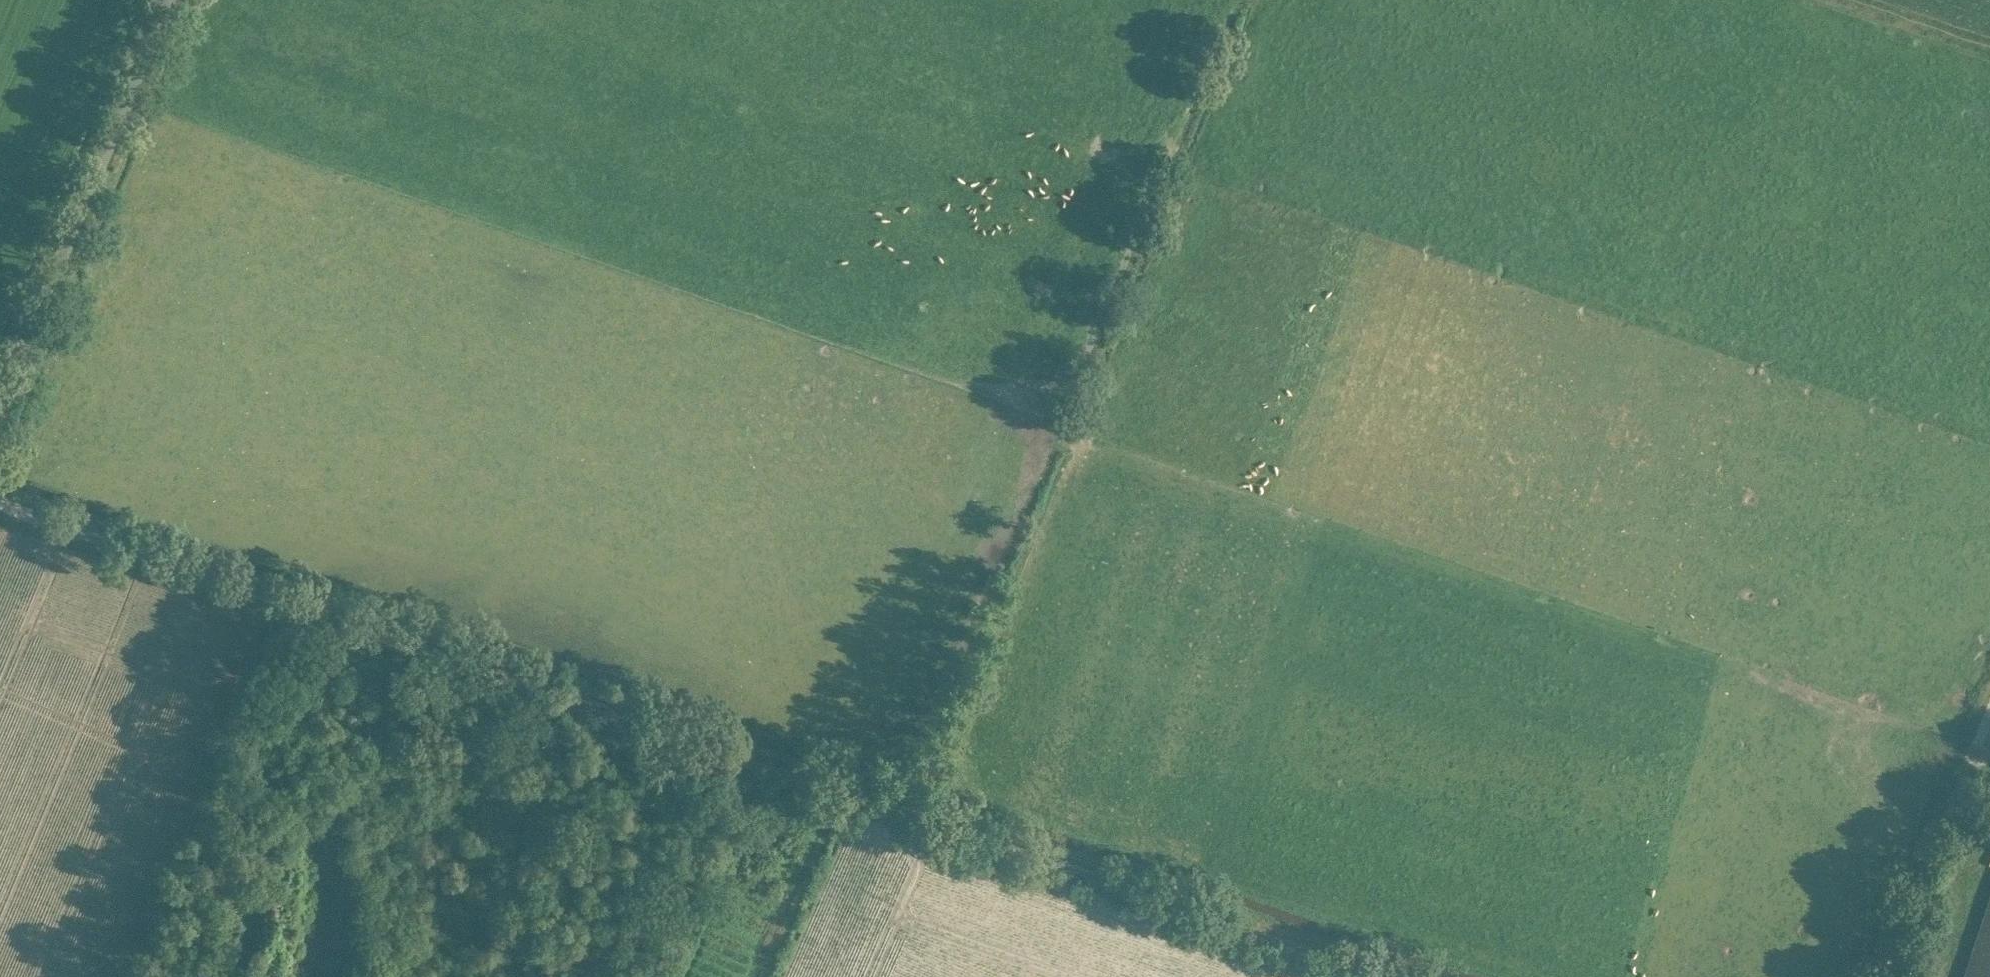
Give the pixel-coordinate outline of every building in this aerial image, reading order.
[(1966,976),(1989,976),(1989,959),(1974,953),(1966,976)]
